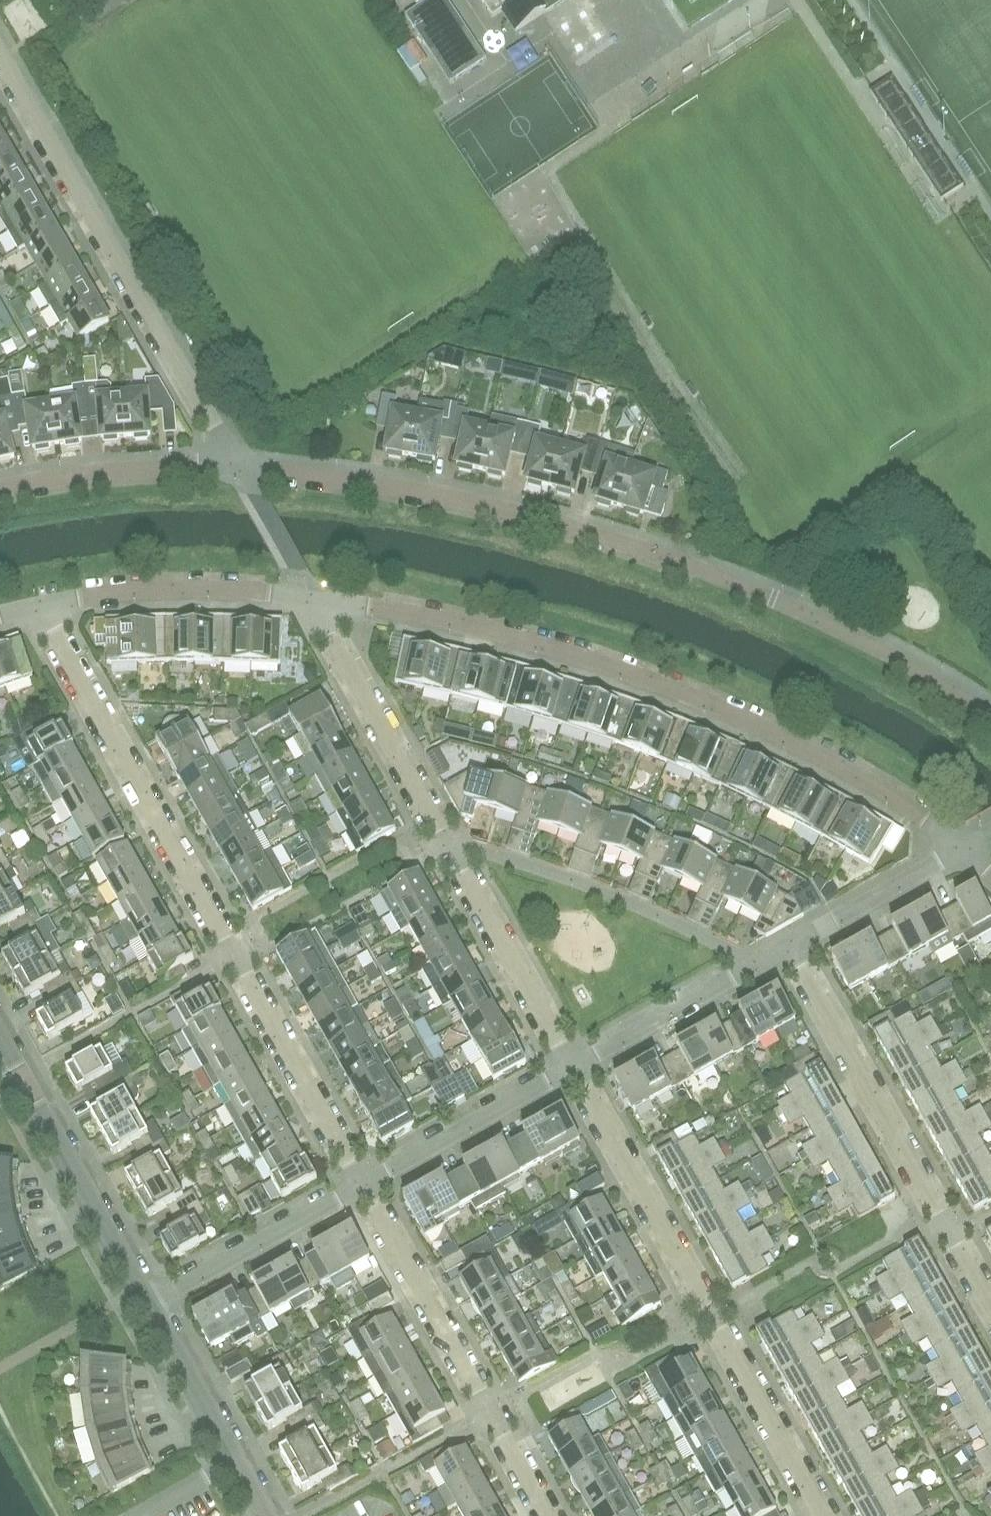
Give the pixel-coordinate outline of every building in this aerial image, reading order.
[(467,34),(469,32),(448,0),(430,0),(406,16),(450,83),(487,59),(486,58),(484,60),(467,34)] [(517,30),(563,0),(481,0),(493,17),(503,10),(517,30)] [(406,46),(398,52),(411,72),(418,67),(419,67),(407,48),(406,46)] [(552,127),(577,103),(534,56),(508,80),(552,127)] [(411,72),(419,85),(427,80),(418,67),(411,72)] [(964,186),(893,77),(870,92),(941,201),(944,199),(964,186)] [(946,112),(933,119),(939,130),(952,124),(946,112)] [(13,154),(2,135),(0,136),(0,161),(13,154)] [(13,154),(0,161),(0,186),(24,172),(13,154)] [(24,172),(0,186),(0,211),(35,191),(24,172)] [(35,191),(0,211),(0,218),(8,231),(45,210),(35,191)] [(56,228),(45,210),(8,231),(18,249),(26,245),(26,246),(56,228)] [(67,247),(56,228),(26,246),(37,265),(67,247)] [(78,266),(67,247),(37,265),(48,283),(78,266)] [(51,306),(89,285),(78,266),(48,283),(38,289),(49,307),(50,306),(51,306)] [(8,281),(0,286),(6,296),(14,291),(8,281)] [(99,303),(89,285),(51,306),(61,325),(69,320),(69,321),(99,303)] [(111,323),(99,303),(69,321),(81,340),(82,339),(89,335),(111,323)] [(3,322),(11,318),(6,308),(0,311),(0,316),(3,322)] [(35,329),(29,319),(21,323),(27,334),(35,329)] [(19,350),(27,346),(21,335),(13,340),(19,350)] [(89,335),(82,339),(86,347),(93,343),(89,335)] [(51,358),(45,348),(37,352),(43,362),(51,358)] [(505,365),(502,378),(511,380),(514,367),(505,365)] [(0,370),(0,380),(9,378),(7,369),(0,370)] [(538,387),(538,389),(548,391),(552,376),(541,373),(538,387)] [(151,434),(149,408),(175,406),(159,378),(146,379),(147,394),(123,395),(127,436),(135,435),(135,440),(149,439),(149,434),(151,434)] [(127,436),(123,395),(112,396),(111,386),(108,383),(99,384),(99,383),(86,384),(89,412),(100,412),(102,438),(105,438),(105,443),(119,441),(118,437),(127,436)] [(82,440),(78,414),(89,412),(86,384),(73,386),(75,400),(52,404),(58,444),(66,443),(67,447),(80,445),(80,441),(82,440)] [(24,387),(12,389),(13,395),(25,394),(24,387)] [(58,444),(52,404),(28,407),(26,393),(25,394),(13,395),(19,424),(29,422),(33,448),(36,447),(37,452),(50,450),(50,445),(58,444)] [(9,431),(20,428),(19,424),(13,395),(0,398),(3,408),(0,409),(0,460),(15,456),(9,431)] [(397,397),(383,395),(378,423),(391,425),(387,451),(389,451),(389,456),(402,459),(403,454),(411,455),(418,415),(407,413),(409,405),(396,403),(397,397)] [(436,460),(440,434),(452,436),(457,408),(458,404),(445,402),(442,419),(418,415),(411,455),(419,457),(419,461),(432,464),(433,459),(436,460)] [(481,469),(490,430),(467,424),(470,411),(457,408),(452,436),(463,439),(457,464),(460,465),(459,469),(472,472),(473,467),(481,469)] [(505,475),(511,449),(522,452),(527,433),(529,424),(516,421),(513,435),(490,430),(481,469),(489,471),(488,476),(502,479),(503,474),(505,475)] [(551,486),(561,447),(538,441),(542,427),(529,424),(527,433),(522,452),(534,455),(527,480),(530,480),(528,485),(542,489),(543,484),(551,486)] [(575,492),(582,467),(593,470),(595,462),(601,443),(588,439),(584,453),(561,447),(551,486),(559,488),(558,493),(571,496),(572,492),(575,492)] [(620,506),(628,478),(632,467),(609,460),(613,447),(601,443),(595,462),(593,470),(604,474),(596,499),(599,499),(597,504),(610,508),(612,503),(620,506)] [(669,493),(663,491),(669,473),(656,469),(655,474),(632,467),(628,478),(620,506),(628,508),(626,513),(639,517),(641,513),(643,513),(644,512),(661,517),(669,493)] [(167,662),(166,617),(137,618),(139,663),(167,662)] [(195,662),(195,617),(166,617),(167,662),(195,662)] [(224,662),(225,617),(195,617),(195,662),(224,662)] [(252,663),(254,618),(225,617),(224,662),(252,663)] [(139,663),(137,618),(107,619),(107,627),(96,627),(97,646),(108,645),(110,664),(139,663)] [(281,664),(284,619),(254,618),(252,663),(281,664)] [(20,635),(0,642),(0,669),(6,688),(34,678),(20,635)] [(424,688),(430,660),(434,644),(405,638),(396,682),(424,688)] [(452,695),(460,660),(462,651),(434,644),(430,660),(424,688),(452,695)] [(480,702),(491,658),(462,651),(460,660),(452,695),(480,702)] [(507,709),(519,665),(491,658),(480,702),(507,709)] [(534,717),(547,673),(519,665),(507,709),(534,717)] [(561,725),(575,682),(547,673),(534,717),(561,725)] [(588,734),(603,691),(575,682),(561,725),(588,734)] [(615,743),(631,700),(603,691),(588,734),(615,743)] [(334,716),(322,697),(290,715),(301,735),(334,716)] [(229,700),(228,709),(238,710),(238,700),(229,700)] [(642,753),(658,711),(631,700),(615,743),(642,753)] [(246,724),(248,728),(252,735),(291,713),(285,702),(246,724)] [(242,718),(238,710),(212,709),(212,722),(234,723),(236,722),(242,718)] [(668,763),(685,721),(658,711),(642,753),(668,763)] [(313,753),(343,736),(344,737),(345,736),(334,716),(301,735),(293,739),(305,759),(313,754),(313,753)] [(30,717),(18,721),(20,725),(23,733),(23,734),(34,728),(30,717)] [(201,741),(189,722),(188,722),(186,718),(175,717),(174,717),(171,718),(169,720),(167,721),(166,722),(165,724),(164,727),(164,730),(164,732),(165,735),(157,740),(168,760),(201,741)] [(230,725),(236,735),(248,728),(246,724),(246,725),(242,718),(236,722),(234,723),(230,725)] [(694,774),(712,733),(685,721),(668,763),(694,774)] [(75,745),(63,725),(51,732),(46,722),(34,728),(23,734),(39,764),(40,765),(42,763),(72,746),(73,746),(75,745)] [(443,733),(443,735),(453,737),(456,725),(445,723),(443,733)] [(20,725),(12,727),(15,736),(23,733),(20,725)] [(419,726),(414,729),(420,740),(425,737),(419,726)] [(472,729),(469,741),(480,743),(483,732),(472,729)] [(720,785),(739,744),(712,733),(694,774),(720,785)] [(354,755),(344,737),(343,736),(313,753),(313,754),(305,759),(315,776),(354,755)] [(499,737),(497,746),(504,748),(507,739),(499,737)] [(255,751),(249,739),(238,745),(244,757),(255,751)] [(211,760),(201,741),(168,760),(179,779),(180,779),(180,778),(211,760)] [(746,798),(765,757),(739,744),(720,785),(746,798)] [(83,764),(73,746),(72,746),(42,763),(40,765),(39,764),(33,768),(43,787),(83,764)] [(439,748),(428,754),(440,775),(450,769),(439,748)] [(538,759),(549,763),(553,752),(542,748),(538,759)] [(553,752),(549,763),(560,766),(564,755),(553,752)] [(364,774),(354,755),(315,776),(326,795),(364,774)] [(190,797),(229,775),(218,756),(211,760),(180,778),(180,779),(190,797)] [(772,810),(792,769),(765,757),(746,798),(772,810)] [(274,774),(284,769),(279,759),(268,765),(274,774)] [(517,773),(521,762),(512,759),(509,770),(517,773)] [(93,783),(83,764),(43,787),(53,805),(62,800),(63,800),(93,783)] [(254,786),(260,783),(270,777),(265,769),(250,778),(254,786)] [(288,775),(284,769),(274,774),(278,781),(288,775)] [(797,823),(818,783),(792,769),(772,810),(797,823)] [(497,810),(506,779),(484,773),(473,771),(445,787),(460,815),(473,818),(478,804),(497,810)] [(601,781),(604,774),(595,771),(593,778),(601,781)] [(375,792),(364,774),(326,795),(336,814),(375,792)] [(612,777),(604,774),(601,781),(609,785),(612,777)] [(201,816),(238,795),(237,794),(239,793),(229,775),(190,797),(201,816)] [(280,795),(270,777),(260,783),(270,801),(280,795)] [(566,788),(574,791),(577,780),(569,777),(566,788)] [(525,833),(538,790),(528,786),(528,785),(506,779),(497,810),(517,816),(513,830),(525,833)] [(586,783),(577,780),(574,791),(582,794),(586,783)] [(104,802),(93,783),(63,800),(73,819),(104,802)] [(822,836),(844,796),(818,783),(797,823),(822,836)] [(12,793),(17,802),(26,797),(21,788),(12,793)] [(560,830),(571,799),(549,792),(549,793),(538,790),(525,833),(536,837),(541,823),(560,830)] [(347,832),(385,811),(375,792),(336,814),(347,832)] [(668,793),(663,805),(677,811),(682,799),(668,793)] [(248,813),(238,795),(201,816),(211,834),(242,817),(241,817),(248,813)] [(847,851),(869,811),(844,796),(822,836),(847,851)] [(30,804),(26,797),(17,802),(21,809),(30,804)] [(290,804),(295,812),(306,806),(301,798),(290,804)] [(587,855),(602,812),(592,808),(592,807),(571,799),(560,830),(580,836),(575,850),(587,855)] [(630,811),(638,815),(642,804),(634,801),(630,811)] [(115,821),(104,802),(73,819),(84,838),(115,821)] [(650,807),(642,804),(638,815),(646,818),(650,807)] [(310,813),(306,806),(295,812),(299,819),(310,813)] [(276,813),(280,820),(291,814),(286,807),(276,813)] [(366,848),(396,831),(385,811),(347,832),(346,833),(356,852),(365,847),(366,848)] [(872,865),(895,826),(869,811),(847,851),(872,865)] [(623,853),(634,823),(613,814),(613,816),(602,812),(587,855),(598,859),(604,845),(623,853)] [(700,812),(697,820),(702,823),(703,822),(706,815),(700,812)] [(259,833),(248,813),(241,817),(242,817),(211,834),(222,853),(252,836),(259,833)] [(295,821),(291,814),(280,820),(284,827),(295,821)] [(125,840),(115,821),(84,838),(95,858),(125,840)] [(725,822),(721,831),(728,834),(732,825),(725,822)] [(648,879),(665,837),(655,833),(656,831),(634,823),(623,853),(642,861),(636,874),(648,879)] [(33,831),(38,839),(47,834),(42,826),(33,831)] [(693,838),(701,841),(705,831),(697,827),(693,838)] [(713,835),(705,831),(701,841),(708,845),(713,835)] [(51,842),(47,834),(38,839),(42,847),(51,842)] [(263,855),(252,836),(222,853),(233,872),(263,855)] [(326,844),(322,837),(312,842),(316,850),(326,844)] [(684,879),(697,850),(676,840),(676,841),(665,837),(648,879),(659,884),(665,870),(684,879)] [(331,852),(326,844),(316,850),(320,857),(331,852)] [(312,852),(308,845),(292,853),(297,861),(312,852)] [(139,865),(128,846),(98,863),(109,882),(139,865)] [(784,849),(779,858),(786,862),(791,852),(784,849)] [(272,850),(263,855),(233,872),(243,891),(273,874),(274,874),(282,870),(272,850)] [(707,906),(727,865),(717,860),(718,859),(697,850),(684,879),(702,887),(696,901),(707,906)] [(316,859),(312,852),(297,861),(300,868),(316,859)] [(762,871),(767,861),(759,857),(754,867),(762,871)] [(8,883),(18,877),(7,859),(0,863),(0,904),(15,895),(8,883)] [(54,868),(59,877),(68,872),(62,863),(54,868)] [(150,884),(139,865),(109,882),(119,901),(150,884)] [(743,908),(758,879),(738,869),(737,870),(727,865),(707,906),(718,911),(725,898),(743,908)] [(254,910),(293,888),(282,870),(274,874),(273,874),(243,891),(254,910)] [(430,892),(419,872),(380,894),(391,913),(430,892)] [(817,875),(814,880),(820,892),(826,883),(827,882),(817,875)] [(62,882),(67,891),(76,886),(71,877),(62,882)] [(804,915),(796,901),(777,891),(778,889),(758,879),(743,908),(761,917),(755,930),(767,937),(804,915)] [(160,903),(150,884),(119,901),(130,920),(160,903)] [(76,886),(67,891),(73,902),(82,896),(76,886)] [(832,887),(821,892),(826,902),(836,896),(832,887)] [(990,931),(990,913),(977,888),(957,899),(961,907),(951,913),(963,935),(968,944),(990,931)] [(410,927),(441,910),(430,892),(391,913),(401,932),(410,927)] [(42,921),(31,901),(22,907),(15,895),(0,904),(0,931),(13,923),(19,934),(42,921)] [(140,939),(171,922),(160,903),(130,920),(121,925),(131,943),(140,938),(140,939)] [(952,942),(963,935),(951,913),(940,919),(932,904),(912,914),(929,945),(935,955),(953,944),(952,942)] [(350,911),(361,930),(362,930),(372,924),(361,905),(350,911)] [(73,915),(79,924),(87,919),(82,910),(73,915)] [(451,929),(441,910),(410,927),(421,946),(451,929)] [(929,945),(912,914),(893,925),(897,933),(887,939),(900,962),(929,945)] [(49,917),(42,921),(19,934),(25,944),(3,956),(15,977),(50,957),(61,951),(52,935),(57,932),(49,917)] [(89,942),(94,940),(98,937),(87,919),(79,924),(89,942)] [(181,940),(171,922),(140,939),(150,957),(151,958),(182,941),(181,940)] [(372,924),(362,930),(366,937),(376,932),(372,924)] [(339,942),(346,938),(357,932),(353,925),(335,934),(339,942)] [(462,948),(451,929),(421,946),(432,965),(462,948)] [(288,971),(327,950),(316,930),(277,952),(288,971)] [(361,940),(357,932),(346,938),(351,945),(361,940)] [(900,962),(887,939),(876,945),(872,937),(852,948),(870,979),(900,962)] [(182,966),(194,959),(183,939),(181,940),(182,941),(151,958),(150,957),(148,958),(165,988),(188,976),(182,966)] [(100,951),(105,959),(114,954),(109,946),(100,951)] [(433,989),(472,967),(462,948),(432,965),(423,970),(433,989)] [(870,979),(852,948),(833,959),(850,990),(870,979)] [(299,990),(338,968),(327,950),(288,971),(299,990)] [(114,954),(105,959),(109,966),(118,961),(114,954)] [(378,960),(382,968),(393,962),(388,954),(378,960)] [(102,966),(96,955),(87,960),(93,971),(102,966)] [(54,995),(77,983),(66,963),(56,968),(50,957),(15,977),(26,997),(48,985),(54,995)] [(363,968),(368,976),(378,970),(374,962),(363,968)] [(393,962),(382,968),(386,975),(397,969),(393,962)] [(483,986),(472,967),(433,989),(444,1007),(453,1003),(483,986)] [(309,1009),(348,987),(338,968),(299,990),(309,1009)] [(382,977),(378,970),(368,976),(372,983),(382,977)] [(104,975),(83,984),(89,997),(110,987),(104,975)] [(953,977),(949,979),(953,987),(957,985),(953,977)] [(120,986),(132,1007),(141,1002),(130,981),(120,986)] [(85,1020),(73,999),(83,994),(77,983),(54,995),(60,1006),(38,1018),(50,1039),(85,1020)] [(223,1009),(212,989),(199,996),(194,986),(171,999),(187,1028),(188,1029),(190,1028),(190,1027),(220,1010),(221,1011),(223,1009)] [(462,1020),(463,1021),(494,1005),(483,986),(453,1003),(462,1020)] [(359,1006),(348,987),(309,1009),(320,1028),(359,1006)] [(396,993),(403,1006),(413,1000),(406,988),(396,993)] [(796,1020),(779,989),(760,1000),(777,1031),(796,1020)] [(928,989),(918,994),(924,1005),(933,999),(928,989)] [(117,993),(105,1000),(114,1016),(126,1009),(117,993)] [(384,1006),(389,1014),(399,1008),(395,1000),(384,1006)] [(414,1000),(413,1000),(403,1006),(414,1024),(425,1018),(414,1000)] [(777,1031),(760,1000),(740,1011),(745,1019),(733,1025),(746,1048),(747,1047),(752,1044),(777,1031)] [(504,1023),(504,1022),(494,1005),(463,1021),(473,1039),(474,1040),(504,1023)] [(370,1024),(359,1006),(320,1028),(330,1047),(370,1024)] [(403,1015),(399,1008),(389,1014),(393,1021),(403,1015)] [(231,1029),(221,1011),(220,1010),(190,1027),(190,1028),(188,1029),(187,1028),(182,1031),(193,1050),(231,1029)] [(875,1034),(897,1022),(891,1011),(869,1023),(875,1034)] [(888,1056),(938,1028),(934,1021),(920,1029),(912,1013),(897,1022),(875,1034),(888,1056)] [(435,1037),(425,1018),(414,1024),(424,1043),(435,1037)] [(407,1021),(396,1027),(399,1032),(410,1026),(407,1021)] [(516,1042),(505,1022),(504,1022),(504,1023),(474,1040),(473,1039),(472,1040),(483,1060),(516,1042)] [(947,1023),(938,1028),(942,1036),(951,1031),(947,1023)] [(341,1066),(380,1043),(370,1024),(330,1047),(341,1066)] [(746,1048),(733,1025),(722,1032),(717,1024),(698,1035),(715,1065),(746,1048)] [(937,1058),(928,1044),(942,1036),(938,1028),(888,1056),(900,1079),(937,1058)] [(241,1048),(231,1029),(193,1050),(203,1069),(241,1048)] [(715,1065),(698,1035),(678,1046),(683,1054),(671,1060),(684,1083),(715,1065)] [(436,1039),(435,1037),(424,1043),(428,1051),(442,1043),(439,1037),(436,1039)] [(405,1044),(409,1051),(420,1045),(416,1038),(405,1044)] [(527,1062),(516,1042),(483,1060),(494,1080),(504,1074),(506,1074),(508,1074),(510,1073),(512,1072),(513,1072),(515,1070),(517,1067),(527,1062)] [(391,1062),(380,1043),(341,1066),(352,1085),(391,1062)] [(752,1044),(747,1047),(751,1054),(756,1051),(752,1044)] [(409,1051),(405,1054),(416,1073),(431,1064),(420,1045),(409,1051)] [(157,1052),(165,1066),(174,1061),(166,1047),(157,1052)] [(214,1088),(221,1084),(252,1066),(241,1048),(203,1069),(214,1088)] [(113,1071),(102,1051),(67,1070),(79,1091),(101,1079),(107,1090),(130,1077),(123,1065),(113,1071)] [(799,1076),(821,1064),(815,1054),(793,1066),(799,1076)] [(436,1067),(438,1070),(444,1082),(453,1077),(442,1058),(435,1062),(436,1067)] [(913,1101),(963,1073),(958,1065),(945,1073),(937,1058),(900,1079),(913,1101)] [(684,1083),(671,1060),(660,1067),(655,1059),(636,1070),(653,1100),(684,1083)] [(178,1068),(174,1061),(165,1066),(169,1074),(178,1068)] [(401,1080),(391,1062),(352,1085),(361,1102),(362,1103),(392,1086),(392,1085),(401,1080)] [(784,1115),(834,1087),(821,1064),(785,1085),(793,1100),(780,1108),(784,1115)] [(263,1085),(252,1066),(221,1084),(232,1103),(263,1085)] [(970,1068),(963,1073),(967,1080),(974,1076),(970,1068)] [(653,1100),(636,1070),(616,1080),(633,1111),(653,1100)] [(961,1102),(953,1088),(967,1080),(963,1073),(913,1101),(925,1123),(961,1102)] [(466,1095),(455,1075),(453,1077),(444,1082),(455,1101),(466,1095)] [(136,1089),(130,1077),(107,1090),(113,1101),(91,1113),(103,1134),(138,1114),(131,1102),(138,1098),(139,1094),(136,1089)] [(412,1099),(401,1080),(392,1085),(392,1086),(362,1103),(361,1102),(360,1103),(372,1123),(404,1104),(412,1099)] [(455,1101),(444,1082),(436,1086),(433,1088),(444,1108),(455,1101)] [(236,1125),(273,1104),(263,1085),(232,1103),(225,1106),(236,1125)] [(810,1129),(846,1109),(834,1087),(784,1115),(787,1121),(788,1122),(802,1115),(810,1129)] [(181,1095),(186,1103),(195,1098),(190,1089),(181,1095)] [(200,1106),(195,1098),(186,1103),(191,1111),(200,1106)] [(967,1113),(961,1102),(925,1123),(937,1145),(987,1117),(981,1105),(967,1113)] [(284,1123),(273,1104),(236,1125),(246,1144),(284,1123)] [(415,1124),(404,1104),(372,1123),(383,1142),(392,1137),(393,1137),(396,1137),(397,1137),(400,1136),(401,1134),(403,1133),(405,1131),(406,1130),(415,1124)] [(780,1108),(774,1111),(778,1118),(784,1115),(780,1108)] [(809,1159),(859,1131),(846,1109),(810,1129),(818,1144),(805,1152),(809,1159)] [(581,1141),(563,1110),(544,1121),(561,1152),(562,1151),(564,1155),(578,1148),(581,1141)] [(142,1153),(165,1140),(154,1121),(145,1127),(138,1114),(103,1134),(114,1154),(136,1142),(142,1153)] [(787,1121),(784,1115),(778,1118),(782,1124),(787,1121)] [(979,1134),(990,1128),(990,1124),(987,1117),(937,1145),(950,1167),(986,1146),(979,1134)] [(704,1119),(693,1125),(697,1133),(708,1126),(704,1119)] [(561,1152),(544,1121),(524,1132),(529,1140),(519,1146),(531,1168),(544,1161),(546,1165),(564,1155),(562,1151),(561,1152)] [(294,1142),(284,1123),(246,1144),(257,1163),(264,1159),(294,1142)] [(424,1145),(443,1135),(439,1127),(420,1137),(424,1145)] [(763,1128),(756,1132),(764,1146),(770,1142),(763,1128)] [(197,1135),(202,1144),(211,1139),(206,1130),(197,1135)] [(859,1131),(809,1159),(813,1166),(826,1159),(835,1173),(871,1153),(859,1131)] [(658,1155),(680,1143),(674,1132),(652,1145),(658,1155)] [(671,1178),(721,1150),(717,1143),(703,1151),(695,1135),(658,1155),(671,1178)] [(211,1139),(202,1144),(206,1152),(215,1147),(211,1139)] [(725,1139),(717,1144),(721,1150),(728,1146),(729,1145),(725,1139)] [(173,1177),(162,1157),(172,1152),(165,1140),(142,1153),(148,1164),(126,1176),(138,1196),(173,1177)] [(305,1161),(305,1160),(294,1142),(264,1159),(274,1177),(274,1178),(305,1161)] [(519,1175),(531,1168),(519,1146),(508,1152),(504,1144),(484,1154),(504,1189),(521,1180),(519,1175)] [(728,1146),(721,1150),(725,1157),(732,1154),(728,1146)] [(990,1173),(990,1155),(986,1146),(950,1167),(962,1189),(990,1173)] [(720,1180),(711,1165),(725,1157),(721,1150),(671,1178),(683,1200),(720,1180)] [(805,1152),(799,1155),(803,1162),(809,1159),(805,1152)] [(843,1188),(829,1196),(833,1203),(883,1175),(871,1153),(835,1173),(843,1188)] [(506,1193),(504,1189),(484,1154),(465,1165),(467,1169),(457,1175),(471,1202),(472,1202),(480,1216),(483,1214),(479,1208),(506,1193)] [(283,1198),(318,1179),(307,1159),(305,1160),(305,1161),(274,1178),(274,1177),(272,1178),(283,1198)] [(809,1159),(803,1162),(807,1169),(813,1166),(809,1159)] [(20,1161),(0,1160),(0,1191),(19,1190),(20,1161)] [(228,1178),(237,1173),(232,1165),(223,1170),(228,1178)] [(768,1166),(758,1171),(764,1183),(774,1177),(768,1166)] [(242,1182),(237,1173),(228,1178),(233,1187),(242,1182)] [(962,1189),(975,1211),(990,1202),(990,1173),(962,1189)] [(605,1185),(599,1174),(577,1186),(583,1197),(589,1194),(605,1185)] [(459,1209),(471,1202),(457,1175),(446,1181),(444,1177),(424,1188),(442,1219),(441,1219),(443,1223),(444,1223),(461,1213),(459,1209)] [(883,1175),(833,1203),(837,1210),(851,1203),(860,1218),(878,1208),(896,1198),(883,1175)] [(184,1196),(173,1177),(138,1196),(149,1217),(171,1205),(177,1216),(200,1203),(194,1191),(184,1196)] [(696,1222),(746,1194),(745,1193),(754,1188),(750,1181),(741,1187),(739,1183),(726,1190),(720,1180),(683,1200),(696,1222)] [(442,1219),(424,1188),(404,1199),(426,1237),(439,1230),(438,1229),(445,1225),(444,1223),(443,1223),(441,1219),(442,1219)] [(780,1188),(769,1194),(774,1205),(785,1199),(780,1188)] [(19,1190),(0,1191),(0,1222),(23,1217),(19,1190)] [(262,1210),(251,1190),(239,1197),(250,1217),(262,1210)] [(752,1205),(750,1202),(755,1199),(751,1191),(746,1194),(696,1222),(708,1244),(745,1224),(738,1213),(752,1205)] [(537,1239),(566,1223),(576,1241),(614,1219),(603,1200),(595,1204),(589,1194),(583,1197),(531,1227),(537,1239)] [(829,1196),(824,1198),(829,1206),(833,1203),(829,1196)] [(786,1201),(780,1205),(784,1212),(790,1208),(786,1201)] [(207,1215),(200,1203),(177,1216),(183,1227),(162,1239),(173,1260),(208,1240),(201,1228),(211,1222),(207,1215)] [(815,1213),(805,1219),(810,1228),(820,1222),(815,1213)] [(23,1217),(0,1222),(0,1255),(31,1243),(23,1217)] [(624,1238),(614,1219),(576,1241),(586,1259),(624,1238)] [(721,1266),(771,1238),(766,1231),(753,1238),(745,1224),(708,1244),(721,1266)] [(370,1259),(353,1228),(334,1239),(351,1269),(370,1259)] [(499,1228),(492,1232),(498,1243),(505,1239),(500,1230),(499,1228)] [(487,1237),(463,1250),(469,1262),(494,1248),(487,1237)] [(635,1257),(624,1238),(586,1259),(596,1278),(604,1273),(604,1274),(635,1257)] [(770,1269),(761,1253),(774,1245),(771,1238),(721,1266),(733,1289),(770,1269)] [(351,1269),(334,1239),(314,1250),(319,1258),(308,1264),(321,1286),(351,1269)] [(883,1291),(932,1263),(920,1240),(884,1261),(892,1276),(879,1284),(882,1290),(883,1291)] [(31,1243),(0,1255),(0,1292),(43,1268),(31,1243)] [(509,1277),(494,1248),(469,1262),(463,1265),(469,1275),(461,1279),(472,1299),(502,1282),(502,1281),(509,1277)] [(469,1262),(463,1250),(441,1263),(447,1274),(463,1265),(469,1262)] [(551,1254),(543,1259),(548,1268),(556,1263),(551,1254)] [(645,1275),(635,1257),(604,1274),(615,1293),(645,1275)] [(539,1273),(548,1268),(543,1259),(534,1264),(539,1273)] [(321,1286),(308,1264),(298,1269),(293,1261),(274,1272),(291,1303),(321,1286)] [(909,1305),(945,1285),(932,1263),(883,1291),(887,1299),(900,1291),(909,1305)] [(291,1303),(274,1272),(254,1283),(259,1291),(248,1297),(261,1320),(291,1303)] [(645,1275),(615,1293),(625,1310),(616,1315),(623,1327),(662,1305),(656,1295),(645,1275)] [(513,1301),(502,1282),(472,1299),(482,1318),(513,1301)] [(566,1295),(575,1290),(570,1282),(562,1287),(566,1295)] [(879,1284),(870,1289),(873,1295),(882,1290),(879,1284)] [(907,1335),(957,1307),(945,1285),(909,1305),(917,1320),(903,1328),(907,1335)] [(547,1294),(552,1303),(561,1298),(556,1289),(547,1294)] [(580,1298),(575,1290),(566,1295),(571,1304),(580,1298)] [(379,1312),(395,1303),(389,1292),(367,1305),(373,1315),(379,1312)] [(255,1334),(250,1326),(261,1320),(248,1297),(238,1303),(233,1295),(214,1306),(231,1337),(236,1345),(255,1334)] [(566,1306),(561,1298),(552,1303),(557,1311),(566,1306)] [(524,1319),(513,1301),(482,1318),(493,1336),(524,1319)] [(231,1337),(214,1306),(195,1317),(212,1347),(231,1337)] [(933,1349),(970,1329),(957,1307),(907,1335),(911,1343),(925,1335),(933,1349)] [(867,1308),(858,1313),(866,1329),(876,1324),(867,1308)] [(770,1354),(820,1326),(816,1319),(802,1327),(793,1311),(757,1332),(770,1354)] [(404,1337),(393,1318),(385,1322),(379,1312),(373,1315),(348,1330),(364,1359),(404,1337)] [(534,1338),(524,1319),(493,1336),(503,1355),(534,1338)] [(860,1331),(855,1322),(844,1328),(849,1337),(860,1331)] [(587,1333),(593,1343),(611,1333),(605,1323),(587,1333)] [(876,1324),(866,1329),(872,1340),(883,1335),(876,1323),(876,1324)] [(818,1356),(810,1341),(824,1334),(820,1326),(770,1354),(782,1376),(818,1356)] [(932,1379),(982,1351),(970,1329),(933,1349),(939,1360),(925,1368),(932,1379)] [(597,1350),(623,1338),(620,1331),(594,1343),(597,1350)] [(558,1363),(552,1353),(541,1334),(534,1338),(503,1355),(514,1375),(522,1370),(528,1380),(558,1363)] [(414,1356),(404,1337),(364,1359),(374,1378),(414,1356)] [(982,1351),(932,1379),(938,1389),(952,1382),(958,1394),(990,1375),(990,1367),(982,1351)] [(295,1372),(285,1353),(261,1367),(267,1377),(246,1389),(257,1410),(292,1390),(285,1378),(295,1372)] [(661,1401),(663,1400),(672,1395),(703,1378),(692,1359),(684,1363),(678,1353),(656,1366),(645,1371),(661,1401)] [(425,1375),(414,1356),(374,1378),(384,1396),(386,1395),(387,1396),(425,1375)] [(794,1398),(844,1370),(840,1363),(827,1371),(818,1356),(782,1376),(794,1398)] [(882,1371),(874,1356),(865,1361),(873,1375),(882,1371)] [(132,1391),(133,1363),(82,1358),(80,1394),(132,1391)] [(848,1359),(840,1363),(844,1370),(852,1366),(848,1359)] [(232,1383),(254,1371),(248,1360),(226,1373),(232,1383)] [(852,1366),(844,1370),(849,1378),(856,1373),(852,1366)] [(903,1366),(894,1371),(898,1379),(907,1374),(903,1366)] [(843,1400),(835,1385),(849,1378),(844,1370),(794,1398),(807,1420),(843,1400)] [(344,1382),(339,1373),(330,1378),(335,1387),(344,1382)] [(435,1393),(425,1375),(387,1396),(397,1415),(435,1393)] [(990,1404),(990,1375),(958,1394),(966,1408),(953,1416),(957,1423),(990,1404)] [(674,1419),(713,1397),(703,1378),(672,1395),(663,1400),(674,1419)] [(627,1402),(636,1397),(627,1382),(619,1387),(627,1402)] [(303,1410),(292,1390),(257,1410),(269,1430),(290,1418),(296,1428),(319,1415),(313,1404),(303,1410)] [(612,1390),(575,1411),(578,1417),(587,1412),(588,1415),(617,1399),(612,1390)] [(136,1418),(132,1391),(80,1394),(85,1429),(136,1418)] [(421,1439),(421,1440),(444,1427),(438,1418),(446,1413),(435,1393),(397,1415),(407,1433),(408,1433),(414,1443),(421,1439)] [(724,1416),(713,1397),(674,1419),(684,1438),(693,1432),(693,1433),(724,1416)] [(351,1405),(356,1413),(365,1408),(360,1400),(351,1405)] [(819,1442),(869,1414),(865,1407),(851,1415),(843,1400),(807,1420),(819,1442)] [(990,1433),(990,1404),(957,1423),(961,1431),(974,1423),(983,1438),(990,1433)] [(370,1417),(365,1408),(356,1413),(361,1422),(370,1417)] [(592,1441),(575,1411),(552,1424),(558,1434),(550,1438),(561,1458),(592,1441)] [(868,1444),(860,1429),(873,1422),(869,1414),(819,1442),(832,1464),(868,1444)] [(327,1452),(316,1432),(326,1427),(319,1415),(296,1428),(302,1439),(281,1451),(292,1471),(327,1452)] [(735,1435),(724,1416),(693,1433),(704,1452),(735,1435)] [(144,1444),(136,1418),(85,1429),(95,1462),(144,1444)] [(640,1427),(645,1435),(654,1430),(649,1422),(640,1427)] [(626,1435),(631,1443),(640,1438),(635,1430),(626,1435)] [(659,1439),(654,1430),(645,1435),(650,1444),(659,1439)] [(990,1462),(990,1433),(983,1438),(990,1452),(977,1460),(981,1467),(990,1462)] [(735,1435),(704,1452),(695,1457),(706,1476),(714,1471),(745,1453),(735,1435)] [(571,1477),(611,1455),(600,1436),(592,1441),(561,1458),(571,1477)] [(645,1447),(640,1438),(631,1443),(636,1452),(645,1447)] [(390,1441),(378,1448),(383,1458),(396,1451),(390,1441)] [(155,1470),(144,1444),(95,1462),(111,1495),(155,1470)] [(478,1469),(467,1450),(459,1454),(453,1444),(420,1463),(426,1474),(437,1468),(447,1486),(478,1469)] [(844,1486),(894,1458),(890,1451),(876,1459),(868,1444),(832,1464),(844,1486)] [(338,1472),(327,1452),(292,1471),(304,1492),(325,1480),(331,1491),(354,1478),(348,1466),(338,1472)] [(756,1472),(745,1453),(714,1471),(725,1489),(756,1472)] [(582,1496),(621,1473),(611,1455),(571,1477),(582,1496)] [(893,1488),(884,1473),(898,1466),(894,1458),(844,1486),(856,1508),(893,1488)] [(664,1475),(672,1470),(667,1461),(659,1466),(664,1475)] [(975,1461),(969,1464),(973,1470),(979,1467),(975,1461)] [(981,1467),(985,1474),(990,1471),(990,1462),(981,1467)] [(349,1466),(348,1467),(354,1478),(361,1474),(358,1469),(349,1466)] [(664,1475),(659,1466),(650,1471),(655,1479),(664,1475)] [(981,1467),(975,1471),(979,1478),(985,1474),(981,1467)] [(457,1505),(488,1488),(478,1469),(447,1486),(438,1491),(448,1510),(457,1505)] [(672,1470),(664,1475),(668,1483),(677,1478),(672,1470)] [(766,1491),(756,1472),(725,1489),(736,1508),(766,1491)] [(632,1492),(621,1473),(582,1496),(592,1514),(631,1493),(632,1492)] [(660,1488),(668,1483),(664,1475),(655,1479),(660,1488)] [(488,1488),(457,1505),(464,1515),(482,1515),(499,1507),(488,1488)] [(919,1502),(914,1495),(901,1503),(893,1488),(856,1508),(860,1515),(894,1515),(919,1502)] [(769,1515),(777,1511),(766,1491),(736,1508),(740,1515),(770,1515),(769,1515)] [(411,1492),(402,1497),(407,1506),(416,1501),(411,1492)] [(631,1493),(592,1514),(593,1515),(634,1515),(640,1512),(641,1511),(631,1493)] [(691,1497),(682,1502),(687,1511),(690,1515),(698,1515),(701,1514),(691,1497)] [(926,1498),(919,1502),(923,1510),(930,1505),(926,1498)] [(923,1510),(919,1502),(894,1515),(911,1515),(923,1510)] [(672,1515),(678,1515),(682,1514),(677,1505),(668,1510),(672,1515)] [(499,1507),(482,1515),(504,1515),(499,1507)]
